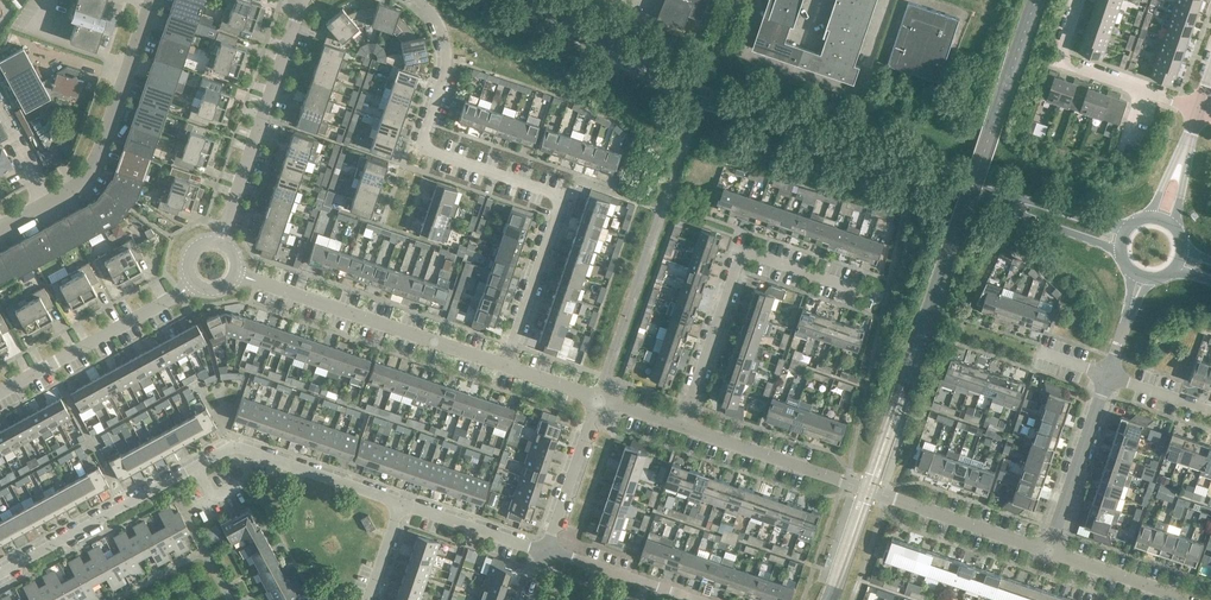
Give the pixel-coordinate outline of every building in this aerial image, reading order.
[(105,22),(104,22),(106,17),(100,15),(105,0),(76,0),(76,2),(71,0),(66,17),(76,21),(70,40),(81,44),(95,49),(102,29),(105,22)] [(169,13),(197,22),(200,15),(205,0),(174,0),(169,13)] [(225,6),(261,19),(265,9),(260,7),(261,4),(250,0),(232,0),(234,1),(232,8),(225,6)] [(660,16),(684,25),(683,27),(684,27),(689,14),(701,19),(700,21),(701,21),(710,0),(667,0),(660,16)] [(753,48),(855,83),(861,66),(855,64),(877,0),(836,0),(827,27),(830,28),(822,52),(786,40),(791,25),(794,26),(803,0),(769,0),(753,48)] [(1096,3),(1119,11),(1122,0),(1097,0),(1096,3)] [(1176,3),(1199,11),(1203,0),(1177,0),(1176,3)] [(365,8),(361,9),(365,25),(371,24),(381,28),(389,5),(379,1),(376,8),(371,8),(368,8),(365,8)] [(939,81),(954,36),(960,18),(908,1),(887,64),(939,81)] [(1119,11),(1096,3),(1091,15),(1114,23),(1119,11)] [(1199,11),(1176,3),(1172,15),(1195,23),(1199,11)] [(400,8),(389,5),(381,28),(392,31),(396,36),(408,25),(405,22),(403,20),(401,18),(397,16),(400,8)] [(261,19),(225,6),(224,7),(232,9),(229,17),(224,15),(219,28),(236,33),(238,26),(252,31),(253,27),(258,29),(261,19)] [(342,8),(334,16),(350,34),(358,26),(365,25),(361,9),(357,10),(354,11),(351,12),(347,14),(342,8)] [(197,22),(169,13),(162,35),(190,45),(197,22)] [(200,15),(197,22),(206,25),(209,18),(200,15)] [(1114,23),(1091,15),(1087,27),(1110,35),(1114,23)] [(1195,23),(1172,15),(1168,28),(1190,35),(1195,23)] [(350,34),(334,16),(325,23),(331,29),(328,33),(327,35),(325,38),(324,42),(339,47),(340,47),(341,41),(350,34)] [(411,28),(408,25),(396,36),(400,41),(402,52),(426,47),(424,36),(416,38),(414,33),(413,31),(411,28)] [(1110,35),(1087,27),(1083,39),(1106,47),(1110,35)] [(1190,35),(1168,28),(1163,40),(1186,48),(1190,35)] [(218,31),(211,52),(246,64),(249,54),(244,52),(246,49),(232,44),(235,37),(218,31)] [(190,45),(162,35),(154,58),(182,67),(190,45)] [(1106,47),(1083,39),(1079,52),(1102,60),(1106,47)] [(1186,48),(1163,40),(1159,52),(1182,60),(1186,48)] [(339,47),(324,42),(320,52),(341,59),(344,48),(340,47),(339,47)] [(370,52),(368,42),(361,46),(367,53),(370,52)] [(376,43),(368,42),(370,52),(373,52),(376,43)] [(383,48),(376,43),(373,52),(376,54),(383,48)] [(367,53),(361,46),(356,53),(365,56),(367,53)] [(53,88),(53,84),(41,80),(23,47),(0,59),(0,65),(25,110),(50,97),(53,88)] [(428,58),(426,47),(402,52),(404,63),(403,68),(402,69),(418,74),(419,71),(420,67),(420,64),(421,60),(428,58)] [(386,55),(383,48),(376,54),(377,57),(386,55)] [(246,64),(211,52),(204,73),(220,78),(223,71),(236,76),(238,72),(242,74),(246,64)] [(347,61),(341,59),(320,52),(317,62),(337,69),(344,71),(347,61)] [(1182,60),(1159,52),(1155,64),(1178,72),(1182,60)] [(1129,55),(1124,53),(1120,66),(1125,68),(1129,55)] [(386,63),(386,55),(377,57),(377,60),(382,62),(386,63)] [(182,67),(154,58),(146,80),(174,90),(182,67)] [(370,66),(369,67),(379,70),(382,62),(377,60),(372,58),(370,66)] [(337,69),(317,62),(313,72),(334,79),(337,69)] [(1178,72),(1155,64),(1151,77),(1174,85),(1178,72)] [(57,72),(53,84),(53,88),(61,90),(61,89),(70,92),(69,93),(77,95),(79,87),(78,87),(80,79),(82,80),(82,79),(77,78),(77,77),(77,76),(77,75),(76,75),(75,74),(77,69),(79,70),(80,69),(67,66),(57,72)] [(398,67),(394,77),(415,84),(418,74),(402,69),(403,68),(398,67)] [(1060,72),(1050,69),(1041,97),(1058,103),(1066,80),(1058,78),(1060,72)] [(334,79),(313,72),(310,82),(330,89),(334,79)] [(194,96),(230,109),(234,99),(229,97),(230,94),(217,89),(219,82),(203,76),(198,89),(204,91),(201,98),(194,96)] [(415,84),(394,77),(391,87),(411,94),(415,84)] [(1073,83),(1066,80),(1058,103),(1075,109),(1084,81),(1075,78),(1073,83)] [(174,90),(146,80),(139,103),(167,112),(174,90)] [(1094,84),(1084,81),(1075,109),(1092,115),(1099,92),(1092,89),(1094,84)] [(330,89),(310,82),(307,92),(327,99),(330,89)] [(411,94),(391,87),(386,86),(382,96),(408,104),(411,94)] [(1107,94),(1099,92),(1092,115),(1108,120),(1118,92),(1109,89),(1107,94)] [(334,102),(327,99),(307,92),(303,103),(323,109),(330,112),(334,102)] [(1121,93),(1118,92),(1108,120),(1120,124),(1127,101),(1119,99),(1121,93)] [(230,109),(194,96),(194,97),(201,99),(198,107),(193,105),(188,118),(205,123),(207,116),(221,121),(222,117),(227,119),(230,109)] [(408,104),(382,96),(379,106),(384,108),(404,114),(408,104)] [(458,120),(470,125),(477,104),(465,100),(458,120)] [(167,112),(139,103),(131,125),(159,135),(167,112)] [(323,109),(303,103),(300,113),(320,120),(323,109)] [(581,107),(574,103),(571,108),(578,111),(581,107)] [(489,109),(477,104),(470,125),(482,129),(489,109)] [(588,110),(581,107),(578,111),(585,115),(588,110)] [(404,114),(384,108),(380,118),(401,125),(404,114)] [(502,113),(489,109),(482,129),(495,133),(502,113)] [(320,120),(300,113),(296,123),(316,130),(320,120)] [(514,117),(502,113),(495,133),(507,137),(514,117)] [(604,119),(597,115),(595,120),(601,123),(604,119)] [(39,116),(31,121),(43,144),(51,139),(53,133),(45,118),(39,116)] [(401,125),(380,118),(375,116),(372,126),(377,128),(397,135),(401,125)] [(526,121),(514,117),(507,137),(519,141),(526,121)] [(611,122),(604,119),(601,123),(608,127),(611,122)] [(178,141),(215,154),(218,144),(214,142),(215,139),(201,134),(204,127),(187,121),(183,134),(188,136),(186,143),(178,141)] [(538,125),(526,121),(519,141),(532,146),(538,125)] [(159,135),(131,125),(123,147),(151,157),(159,135)] [(622,130),(616,125),(613,129),(619,134),(622,130)] [(397,135),(377,128),(374,138),(394,145),(397,135)] [(538,148),(551,152),(558,132),(545,128),(538,148)] [(320,141),(293,132),(290,142),(310,149),(317,151),(320,141)] [(570,136),(558,132),(551,152),(563,156),(570,136)] [(582,140),(570,136),(563,156),(575,161),(582,140)] [(394,145),(374,138),(370,148),(390,155),(394,145)] [(594,144),(582,140),(575,161),(587,165),(594,144)] [(215,154),(178,141),(178,142),(185,144),(183,152),(177,150),(173,163),(190,168),(192,161),(206,166),(207,162),(212,164),(215,154)] [(310,149),(290,142),(286,152),(306,159),(310,149)] [(606,149),(594,144),(587,165),(599,169),(606,149)] [(0,146),(0,172),(12,166),(1,147),(0,146)] [(151,157),(123,147),(116,170),(143,180),(151,157)] [(619,153),(606,149),(599,169),(612,173),(619,153)] [(306,159),(286,152),(283,162),(303,169),(306,159)] [(357,165),(363,167),(384,174),(387,164),(360,155),(357,165)] [(303,169),(283,162),(279,172),(299,179),(303,169)] [(163,186),(200,199),(203,189),(198,187),(199,184),(186,179),(188,172),(172,166),(168,179),(173,181),(170,188),(163,186)] [(384,174),(363,167),(360,178),(380,184),(384,174)] [(745,170),(737,168),(735,174),(743,176),(745,170)] [(143,180),(116,170),(113,179),(111,179),(104,188),(129,206),(136,198),(137,198),(143,180)] [(757,174),(749,171),(748,178),(755,180),(757,174)] [(299,179),(279,172),(276,183),(296,190),(299,179)] [(765,176),(757,174),(755,180),(763,182),(765,176)] [(380,184),(360,178),(356,188),(377,195),(380,184)] [(782,181),(774,179),(772,185),(780,187),(782,181)] [(715,194),(720,196),(718,202),(720,202),(718,208),(723,210),(730,213),(737,192),(725,188),(726,185),(724,181),(720,180),(715,194)] [(789,183),(782,181),(780,187),(788,189),(789,183)] [(296,190),(276,183),(272,193),(293,200),(296,190)] [(437,183),(432,195),(453,202),(457,190),(437,183)] [(200,199),(163,186),(163,187),(170,189),(167,197),(162,195),(158,208),(174,213),(177,206),(190,210),(191,207),(196,209),(200,199)] [(806,188),(799,186),(797,192),(805,194),(806,188)] [(103,229),(124,218),(123,215),(129,206),(104,188),(97,198),(97,199),(89,203),(103,229)] [(377,195),(356,188),(353,198),(373,205),(377,195)] [(814,190),(806,188),(805,194),(812,196),(814,190)] [(749,197),(737,192),(730,213),(738,215),(743,216),(749,197)] [(293,200),(272,193),(269,203),(289,210),(293,200)] [(831,195),(824,193),(822,199),(830,201),(831,195)] [(589,194),(585,207),(605,214),(609,201),(589,194)] [(373,205),(353,198),(346,195),(343,206),(370,215),(373,205)] [(453,202),(432,195),(428,208),(449,215),(453,202)] [(839,198),(831,195),(830,201),(837,204),(839,198)] [(762,201),(749,197),(743,216),(747,218),(747,219),(755,221),(762,201)] [(856,203),(848,200),(847,206),(854,209),(856,203)] [(774,205),(762,201),(755,221),(762,224),(762,223),(767,225),(774,205)] [(103,229),(89,203),(67,215),(81,241),(103,229)] [(289,210),(269,203),(265,213),(286,220),(289,210)] [(864,205),(856,203),(854,209),(862,211),(864,205)] [(786,209),(774,205),(767,225),(772,226),(771,227),(779,230),(786,209)] [(605,214),(585,207),(580,219),(601,226),(605,214)] [(881,210),(873,207),(871,214),(879,216),(881,210)] [(449,215),(428,208),(424,220),(444,227),(449,215)] [(511,208),(507,221),(527,228),(532,215),(511,208)] [(798,213),(786,209),(779,230),(787,232),(787,231),(791,233),(798,213)] [(888,212),(881,210),(879,216),(887,218),(888,212)] [(825,216),(812,212),(811,217),(804,238),(811,241),(811,240),(816,241),(825,216)] [(286,220),(265,213),(262,223),(282,230),(286,220)] [(811,217),(798,213),(791,233),(796,235),(804,238),(811,217)] [(81,241),(67,215),(44,228),(58,254),(81,241)] [(837,220),(825,216),(816,241),(821,243),(820,244),(828,246),(835,226),(837,220)] [(601,226),(580,219),(576,231),(597,238),(601,226)] [(444,227),(424,220),(420,232),(440,239),(444,227)] [(527,228),(507,221),(503,233),(523,240),(527,228)] [(282,230),(262,223),(258,233),(279,240),(282,230)] [(849,224),(847,230),(840,250),(845,251),(845,252),(852,255),(859,234),(861,228),(849,224)] [(680,228),(674,226),(672,233),(678,236),(680,228)] [(847,230),(835,226),(828,246),(835,249),(836,248),(840,250),(847,230)] [(58,254),(44,228),(22,240),(36,266),(58,254)] [(701,230),(697,242),(718,249),(720,242),(720,241),(722,236),(716,234),(716,233),(711,231),(710,232),(701,229),(701,230)] [(597,238),(576,231),(572,243),(592,250),(597,238)] [(159,239),(156,233),(143,240),(147,246),(159,239)] [(279,240),(258,233),(255,244),(263,246),(260,254),(272,259),(279,240)] [(523,240),(503,233),(499,245),(519,252),(523,240)] [(871,238),(859,234),(852,255),(860,257),(860,256),(864,258),(871,238)] [(133,238),(121,244),(114,248),(113,247),(131,281),(141,276),(138,271),(141,270),(134,257),(141,253),(133,238)] [(676,240),(670,238),(668,246),(674,248),(676,240)] [(883,242),(871,238),(864,258),(869,260),(877,263),(878,262),(877,262),(884,242),(883,242)] [(22,240),(0,252),(0,253),(14,278),(36,266),(22,240)] [(307,262),(320,266),(327,246),(314,241),(307,262)] [(718,249),(697,242),(693,254),(713,261),(715,257),(718,249)] [(592,250),(572,243),(568,255),(588,262),(592,250)] [(519,252),(499,245),(495,257),(515,264),(519,252)] [(339,250),(327,246),(320,266),(332,270),(339,250)] [(674,248),(668,246),(665,253),(671,255),(674,248)] [(131,281),(113,247),(112,247),(116,254),(109,258),(106,253),(94,259),(103,274),(110,271),(117,283),(120,281),(122,286),(131,281)] [(351,254),(339,250),(332,270),(344,274),(351,254)] [(0,253),(0,286),(14,278),(0,253)] [(1015,257),(1008,253),(1005,259),(1012,262),(1015,257)] [(363,258),(351,254),(344,274),(356,278),(363,258)] [(713,261),(693,254),(689,267),(710,274),(712,266),(711,266),(713,261)] [(588,262),(568,255),(564,267),(584,274),(588,262)] [(515,264),(495,257),(490,270),(511,276),(515,264)] [(1022,261),(1015,257),(1012,262),(1019,266),(1022,261)] [(375,262),(363,258),(356,278),(368,283),(375,262)] [(474,264),(466,261),(462,273),(467,275),(470,276),(474,264)] [(88,262),(76,269),(69,273),(87,305),(96,300),(94,296),(97,294),(90,281),(97,278),(88,262)] [(387,266),(375,262),(368,283),(380,287),(387,266)] [(668,264),(662,262),(659,270),(665,272),(668,264)] [(400,271),(387,266),(380,287),(393,291),(400,271)] [(584,274),(564,267),(560,280),(580,287),(584,274)] [(710,274),(689,267),(685,279),(705,285),(706,281),(707,281),(710,274)] [(1038,272),(1032,267),(1028,272),(1034,277),(1038,272)] [(511,276),(490,270),(486,282),(507,289),(511,276)] [(665,272),(659,270),(657,277),(663,280),(665,272)] [(412,275),(400,271),(393,291),(405,295),(412,275)] [(1044,277),(1038,272),(1034,277),(1040,282),(1044,277)] [(87,305),(69,273),(50,283),(58,299),(65,295),(72,308),(75,306),(77,310),(87,305)] [(424,279),(412,275),(405,295),(417,299),(424,279)] [(436,283),(424,279),(417,299),(429,303),(436,283)] [(705,285),(685,279),(681,291),(701,298),(704,290),(703,290),(705,285)] [(580,287),(560,280),(555,292),(576,299),(580,287)] [(1004,287),(987,281),(977,301),(984,303),(982,309),(981,310),(990,313),(990,312),(995,314),(1004,287)] [(507,289),(486,282),(482,294),(502,301),(507,289)] [(449,287),(436,283),(429,303),(442,308),(442,307),(448,288),(449,287)] [(769,285),(765,292),(755,289),(755,288),(752,297),(751,302),(771,308),(775,296),(783,299),(786,291),(769,285)] [(35,298),(27,302),(42,330),(51,324),(49,320),(52,318),(45,306),(52,302),(44,287),(32,293),(35,298)] [(660,289),(654,287),(651,294),(657,296),(660,289)] [(1016,291),(1004,287),(995,314),(999,315),(999,316),(1006,319),(1016,291)] [(448,288),(442,307),(446,309),(453,289),(448,288)] [(1062,293),(1056,288),(1052,292),(1058,298),(1062,293)] [(701,298),(681,291),(677,303),(696,310),(698,305),(699,306),(701,298)] [(1028,295),(1016,291),(1006,319),(1014,321),(1014,320),(1019,322),(1028,295)] [(582,301),(576,299),(555,292),(551,304),(572,311),(578,313),(582,301)] [(502,301),(482,294),(478,306),(498,313),(502,301)] [(657,296),(651,294),(648,302),(654,304),(657,296)] [(1040,300),(1028,295),(1019,322),(1023,324),(1031,327),(1040,300)] [(33,335),(42,330),(27,302),(24,297),(5,308),(14,323),(20,319),(27,332),(30,330),(33,335)] [(1052,304),(1040,300),(1031,327),(1038,329),(1039,329),(1044,331),(1046,325),(1047,326),(1049,320),(1052,321),(1057,309),(1051,307),(1052,304)] [(668,314),(672,315),(693,322),(695,315),(695,314),(696,310),(677,303),(672,302),(668,314)] [(771,308),(751,302),(749,306),(748,306),(746,313),(766,320),(771,308)] [(572,311),(551,304),(547,316),(567,323),(572,311)] [(498,313),(478,306),(471,326),(484,331),(487,323),(494,325),(498,313)] [(793,308),(790,315),(796,317),(799,310),(793,308)] [(812,311),(803,308),(803,309),(796,329),(797,329),(795,334),(807,339),(809,333),(816,313),(811,312),(812,311)] [(651,313),(645,311),(643,319),(649,321),(651,313)] [(225,333),(225,312),(219,315),(218,313),(206,318),(214,336),(210,338),(213,346),(226,340),(225,333)] [(230,314),(225,312),(225,333),(236,337),(243,316),(231,312),(230,314)] [(766,320),(746,313),(743,321),(744,321),(743,326),(762,333),(766,320)] [(821,315),(816,313),(809,333),(821,337),(828,317),(821,314),(821,315)] [(693,322),(672,315),(668,328),(688,334),(690,330),(693,322)] [(796,317),(790,315),(788,323),(794,325),(796,317)] [(255,320),(243,316),(236,337),(247,341),(255,320)] [(567,323),(547,316),(543,328),(563,335),(567,323)] [(836,319),(828,317),(821,337),(834,341),(840,322),(836,320),(836,319)] [(649,321),(643,319),(640,326),(646,328),(649,321)] [(266,324),(255,320),(247,341),(259,345),(266,324)] [(845,323),(840,322),(834,341),(846,346),(853,325),(845,322),(845,323)] [(207,343),(196,323),(185,329),(196,349),(207,343)] [(278,328),(266,324),(259,345),(270,349),(278,328)] [(860,328),(853,325),(846,346),(858,350),(865,330),(860,328)] [(762,333),(743,326),(741,330),(740,330),(738,338),(758,345),(762,333)] [(289,332),(278,328),(270,349),(282,353),(289,332)] [(563,335),(543,328),(539,341),(546,343),(543,351),(556,356),(563,335)] [(688,334),(668,328),(664,340),(685,347),(687,339),(686,339),(688,334)] [(196,349),(185,329),(176,335),(186,354),(196,349)] [(301,336),(289,332),(282,353),(294,357),(301,336)] [(785,332),(782,339),(788,341),(791,334),(785,332)] [(186,354),(176,335),(166,340),(177,359),(186,354)] [(312,340),(301,336),(294,357),(305,361),(312,340)] [(643,338),(637,336),(634,343),(640,345),(643,338)] [(764,347),(758,345),(738,338),(735,345),(736,346),(734,350),(754,357),(760,359),(764,347)] [(788,341),(782,339),(779,347),(785,349),(788,341)] [(177,359),(166,340),(157,345),(167,364),(177,359)] [(324,344),(312,340),(305,361),(317,365),(324,344)] [(685,347),(664,340),(660,352),(680,359),(681,354),(682,354),(685,347)] [(640,345),(634,343),(632,351),(638,353),(640,345)] [(335,348),(324,344),(317,365),(328,368),(335,348)] [(167,364),(157,345),(147,350),(158,369),(167,364)] [(347,352),(335,348),(328,368),(339,372),(347,352)] [(158,369),(147,350),(138,355),(149,375),(158,369)] [(649,362),(656,364),(676,371),(679,363),(678,363),(680,359),(660,352),(653,350),(649,362)] [(754,357),(734,350),(733,355),(732,354),(729,362),(750,369),(754,357)] [(358,355),(347,352),(339,372),(351,376),(358,355)] [(149,375),(138,355),(128,360),(139,380),(149,375)] [(370,360),(358,355),(351,376),(349,382),(361,386),(370,360)] [(636,357),(630,355),(628,363),(634,365),(636,357)] [(780,357),(777,365),(783,367),(786,359),(780,357)] [(793,357),(791,363),(798,366),(800,360),(793,357)] [(951,358),(944,378),(942,378),(942,377),(939,385),(955,390),(957,382),(964,363),(959,361),(960,360),(951,357),(951,358)] [(1190,381),(1203,386),(1210,363),(1198,359),(1190,381)] [(139,380),(128,360),(119,366),(130,385),(139,380)] [(808,362),(800,360),(798,366),(806,368),(808,362)] [(368,382),(380,386),(387,365),(375,361),(368,382)] [(757,371),(750,369),(729,362),(727,370),(726,374),(746,381),(752,383),(757,371)] [(818,362),(816,368),(824,370),(826,364),(818,362)] [(1210,363),(1203,386),(1210,389),(1210,362),(1210,363)] [(798,366),(791,363),(789,369),(796,372),(798,366)] [(969,364),(964,363),(957,382),(969,387),(976,366),(969,364)] [(676,371),(656,364),(652,376),(651,376),(651,377),(660,380),(659,381),(665,383),(666,382),(671,384),(673,378),(674,379),(676,371)] [(833,367),(826,364),(824,370),(831,373),(833,367)] [(398,369),(387,365),(380,386),(391,390),(398,369)] [(783,367),(777,365),(774,372),(781,374),(783,367)] [(130,385),(119,366),(110,371),(120,390),(130,385)] [(806,368),(798,366),(796,372),(804,374),(806,368)] [(984,369),(976,366),(969,387),(982,391),(988,371),(984,369)] [(410,373),(398,369),(391,390),(403,394),(410,373)] [(842,370),(840,376),(848,379),(850,373),(842,370)] [(120,390),(110,371),(100,376),(111,395),(120,390)] [(822,374),(815,371),(813,377),(820,380),(822,374)] [(993,373),(988,371),(982,391),(994,395),(1001,374),(993,372),(993,373)] [(421,377),(410,373),(403,394),(414,398),(421,377)] [(746,381),(726,374),(724,379),(721,386),(742,393),(746,381)] [(830,376),(822,374),(820,380),(828,382),(830,376)] [(1008,377),(1001,374),(994,395),(991,402),(1004,406),(1013,379),(1008,378),(1008,377)] [(262,377),(255,375),(253,380),(260,383),(262,377)] [(111,395),(100,376),(91,381),(101,400),(111,395)] [(269,380),(262,377),(260,383),(267,385),(269,380)] [(433,381),(421,377),(414,398),(412,403),(424,407),(426,402),(433,381)] [(1017,381),(1013,379),(1004,406),(1016,410),(1019,404),(1025,384),(1026,384),(1026,383),(1017,380),(1017,381)] [(768,380),(765,388),(771,390),(774,382),(768,380)] [(847,382),(839,380),(837,386),(845,388),(847,382)] [(101,400),(91,381),(81,386),(92,405),(101,400)] [(444,385),(433,381),(426,402),(437,406),(444,385)] [(1050,392),(1046,404),(1068,412),(1073,399),(1064,396),(1062,387),(1063,388),(1063,387),(1045,381),(1045,382),(1047,390),(1046,390),(1046,391),(1050,392)] [(854,385),(847,382),(845,388),(852,391),(854,385)] [(285,385),(278,383),(276,388),(283,391),(285,385)] [(310,384),(308,389),(314,391),(320,393),(322,388),(315,385),(310,384)] [(292,387),(285,385),(283,391),(290,393),(292,387)] [(456,389),(444,385),(437,406),(449,410),(456,389)] [(92,405),(81,386),(70,392),(81,412),(92,405)] [(192,392),(189,386),(182,390),(185,395),(192,392)] [(742,393),(721,386),(718,394),(719,394),(717,399),(723,401),(722,403),(725,404),(724,412),(723,413),(742,419),(742,418),(742,407),(737,405),(742,393)] [(771,390),(765,388),(763,395),(769,398),(771,390)] [(467,393),(456,389),(449,410),(460,414),(467,393)] [(1033,391),(1028,389),(1025,397),(1031,399),(1033,391)] [(308,393),(301,390),(299,396),(306,399),(308,393)] [(181,398),(178,392),(171,396),(174,401),(181,398)] [(194,397),(192,392),(185,395),(188,401),(194,397)] [(315,395),(308,393),(306,399),(313,401),(315,395)] [(479,397),(467,393),(460,414),(472,418),(479,397)] [(254,401),(242,397),(234,419),(246,423),(254,401)] [(490,401),(479,397),(472,418),(483,422),(490,401)] [(774,398),(773,397),(766,417),(766,418),(774,421),(774,420),(779,422),(786,402),(774,398)] [(1031,399),(1025,397),(1022,405),(1028,407),(1031,399)] [(60,398),(49,404),(60,423),(71,417),(60,398)] [(170,403),(167,398),(161,402),(164,407),(170,403)] [(331,401),(324,398),(322,404),(329,407),(331,401)] [(800,399),(798,406),(791,427),(798,429),(799,429),(803,430),(810,410),(812,404),(800,399)] [(759,408),(765,410),(767,402),(761,400),(759,408)] [(265,405),(254,401),(246,423),(258,427),(265,405)] [(338,403),(331,401),(329,407),(336,409),(338,403)] [(502,405),(490,401),(483,422),(495,425),(502,405)] [(164,407),(161,402),(154,405),(157,411),(164,407)] [(798,406),(786,402),(779,422),(784,423),(783,424),(791,427),(798,406)] [(60,423),(49,404),(40,409),(50,428),(60,423)] [(941,404),(939,410),(947,413),(949,406),(941,404)] [(1068,412),(1046,404),(1042,416),(1064,424),(1068,412)] [(277,409),(265,405),(258,427),(269,431),(277,409)] [(514,409),(502,405),(495,425),(507,430),(514,409)] [(354,409),(347,406),(345,412),(352,414),(354,409)] [(957,409),(949,406),(947,413),(954,415),(957,409)] [(216,426),(206,407),(194,413),(194,414),(195,414),(205,432),(216,426)] [(54,434),(50,428),(40,409),(30,414),(41,433),(44,439),(54,434)] [(288,413),(277,409),(269,431),(281,434),(288,413)] [(361,411),(354,409),(352,414),(359,417),(361,411)] [(149,415),(146,410),(139,413),(142,419),(149,415)] [(541,417),(536,429),(557,436),(561,424),(555,422),(557,415),(543,410),(541,417)] [(822,414),(810,410),(803,430),(808,432),(815,435),(822,414)] [(966,412),(964,418),(971,421),(973,415),(966,412)] [(1122,416),(1117,428),(1140,436),(1144,424),(1148,425),(1154,419),(1155,418),(1137,412),(1137,413),(1130,419),(1122,416)] [(142,419),(139,413),(133,417),(135,422),(142,419)] [(300,417),(288,413),(281,434),(292,438),(300,417)] [(946,416),(938,413),(936,419),(944,422),(946,416)] [(1025,415),(1019,413),(1017,421),(1022,423),(1025,415)] [(41,433),(30,414),(21,419),(32,438),(41,433)] [(195,414),(194,414),(184,420),(194,438),(205,432),(195,414)] [(834,419),(822,414),(815,435),(823,438),(823,437),(827,438),(834,419)] [(987,414),(983,425),(995,429),(997,425),(999,418),(987,414)] [(981,417),(973,415),(971,421),(979,423),(981,417)] [(381,418),(374,416),(372,421),(379,424),(381,418)] [(954,419),(946,416),(944,422),(952,425),(954,419)] [(1064,424),(1042,416),(1038,428),(1060,436),(1064,424)] [(311,421),(300,417),(292,438),(304,442),(311,421)] [(389,420),(381,418),(379,424),(387,426),(389,420)] [(32,438),(21,419),(12,424),(22,444),(32,438)] [(846,423),(834,419),(827,438),(832,440),(832,441),(840,444),(841,443),(840,443),(847,423),(846,423)] [(194,438),(184,420),(174,426),(184,444),(194,438)] [(127,427),(124,421),(118,425),(121,430),(127,427)] [(323,425),(311,421),(304,442),(315,446),(323,425)] [(1022,423),(1017,421),(1014,429),(1020,431),(1022,423)] [(971,424),(962,422),(960,427),(969,430),(971,424)] [(404,426),(397,423),(395,429),(402,432),(404,426)] [(22,444),(12,424),(2,429),(13,449),(22,444)] [(979,427),(971,424),(969,430),(977,433),(979,427)] [(121,430),(118,425),(111,429),(114,434),(121,430)] [(334,429),(323,425),(315,446),(327,450),(334,429)] [(1005,427),(997,425),(995,429),(995,431),(1002,433),(1005,427)] [(184,444),(174,426),(163,432),(173,450),(184,444)] [(411,428),(404,426),(402,432),(410,434),(411,428)] [(94,427),(89,430),(91,436),(97,432),(94,427)] [(987,428),(987,430),(985,434),(993,437),(995,431),(987,428)] [(1060,436),(1038,428),(1033,440),(1056,448),(1060,436)] [(1140,436),(1117,428),(1113,441),(1136,448),(1140,436)] [(2,429),(0,431),(0,448),(3,454),(13,449),(2,429)] [(346,432),(334,429),(327,450),(338,454),(346,432)] [(557,436),(536,429),(533,440),(553,448),(557,436)] [(110,436),(107,431),(101,435),(103,440),(110,436)] [(427,434),(420,431),(418,437),(425,439),(427,434)] [(1004,434),(1002,433),(995,431),(993,437),(1002,440),(1004,434)] [(173,450),(163,432),(152,437),(162,456),(173,450)] [(358,437),(346,432),(338,454),(350,458),(358,437)] [(1185,437),(1173,432),(1165,455),(1178,459),(1185,437)] [(85,439),(83,434),(77,437),(80,442),(85,439)] [(434,436),(427,434),(425,439),(432,442),(434,436)] [(1162,434),(1159,443),(1165,445),(1168,436),(1162,434)] [(113,441),(110,436),(103,440),(106,445),(113,441)] [(1008,436),(1005,444),(1011,446),(1014,438),(1008,436)] [(162,456),(152,437),(142,443),(152,461),(162,456)] [(1198,441),(1185,437),(1178,459),(1190,463),(1198,441)] [(373,442),(361,438),(354,459),(366,464),(373,442)] [(451,442),(443,439),(442,445),(449,447),(451,442)] [(553,448),(533,440),(529,452),(549,459),(553,448)] [(1056,448),(1033,440),(1029,452),(1052,460),(1056,448)] [(1136,448),(1113,441),(1109,453),(1132,460),(1136,448)] [(1210,445),(1198,441),(1190,463),(1202,467),(1210,445)] [(385,446),(373,442),(366,464),(377,467),(385,446)] [(458,444),(451,442),(449,447),(456,450),(458,444)] [(152,461),(142,443),(131,449),(141,467),(152,461)] [(1165,445),(1159,443),(1156,451),(1162,453),(1165,445)] [(500,449),(488,444),(486,450),(498,454),(500,449)] [(1011,446),(1005,444),(1002,452),(1008,454),(1011,446)] [(84,450),(81,445),(74,449),(77,454),(84,450)] [(624,456),(623,460),(643,467),(647,455),(647,454),(639,451),(639,449),(626,445),(622,455),(624,456)] [(1210,445),(1202,467),(1200,474),(1210,478),(1210,445)] [(396,450),(385,446),(377,467),(389,471),(396,450)] [(474,450),(466,447),(464,453),(472,455),(474,450)] [(914,469),(927,473),(934,451),(922,447),(914,469)] [(131,449),(121,454),(120,455),(130,473),(141,467),(131,449)] [(87,456),(84,450),(77,454),(80,459),(87,456)] [(408,454),(396,450),(389,471),(400,475),(408,454)] [(481,452),(474,450),(472,455),(479,458),(481,452)] [(73,456),(70,451),(64,455),(67,460),(73,456)] [(946,455),(934,451),(927,473),(939,477),(946,455)] [(549,459),(529,452),(525,463),(546,470),(549,459)] [(1052,460),(1029,452),(1025,465),(1047,472),(1052,460)] [(109,460),(111,464),(119,479),(130,473),(120,455),(121,454),(120,453),(109,460)] [(1132,460),(1109,453),(1105,465),(1127,472),(1132,460)] [(419,458),(408,454),(400,475),(412,479),(419,458)] [(492,456),(485,454),(483,459),(490,462),(492,456)] [(67,460),(64,455),(57,458),(60,464),(67,460)] [(959,459),(946,455),(939,477),(951,481),(959,459)] [(431,462),(419,458),(412,479),(423,483),(431,462)] [(971,463),(959,459),(951,481),(963,486),(971,463)] [(1154,459),(1151,467),(1157,469),(1159,461),(1154,459)] [(643,467),(623,460),(621,465),(619,464),(617,472),(638,479),(643,467)] [(1009,463),(1003,461),(1000,470),(1006,472),(1009,463)] [(442,466),(431,462),(423,483),(435,487),(442,466)] [(52,468),(49,463),(43,466),(46,472),(52,468)] [(546,470),(525,463),(521,475),(542,482),(546,470)] [(681,466),(673,463),(672,464),(673,464),(665,485),(666,485),(678,489),(685,469),(680,468),(681,466)] [(983,467),(971,463),(963,486),(975,490),(983,467)] [(86,472),(87,473),(88,473),(98,491),(109,485),(100,470),(98,465),(86,472)] [(661,465),(659,472),(665,475),(667,467),(661,465)] [(1047,472),(1025,465),(1021,477),(1043,484),(1047,472)] [(1133,474),(1127,472),(1105,465),(1101,477),(1123,485),(1129,487),(1133,474)] [(46,472),(43,466),(36,470),(39,475),(46,472)] [(454,469),(442,466),(435,487),(447,491),(454,469)] [(996,472),(983,467),(975,490),(988,494),(996,472)] [(1157,469),(1151,467),(1148,475),(1154,477),(1157,469)] [(465,473),(454,469),(447,491),(458,495),(465,473)] [(690,471),(685,469),(678,489),(690,493),(698,472),(690,469),(690,471)] [(1006,472),(1000,470),(997,478),(1003,480),(1006,472)] [(638,479),(617,472),(614,479),(616,480),(614,484),(634,491),(638,479)] [(665,475),(659,472),(656,480),(662,482),(665,475)] [(705,474),(698,472),(690,493),(688,499),(701,503),(703,497),(709,478),(705,476),(705,474)] [(88,473),(87,473),(77,479),(87,497),(98,491),(88,473)] [(477,477),(465,473),(458,495),(469,499),(477,477)] [(31,480),(28,474),(21,478),(24,483),(31,480)] [(542,482),(521,475),(517,486),(538,493),(542,482)] [(489,482),(477,477),(469,499),(481,503),(489,482)] [(714,479),(709,478),(703,497),(715,502),(722,480),(715,477),(714,479)] [(1043,484),(1021,477),(1017,489),(1039,497),(1043,484)] [(1123,485),(1101,477),(1097,489),(1119,497),(1123,485)] [(1162,477),(1160,483),(1167,485),(1169,479),(1162,477)] [(24,483),(21,478),(15,481),(18,487),(24,483)] [(87,497),(77,479),(66,484),(76,503),(87,497)] [(730,482),(722,480),(715,502),(727,506),(734,486),(729,484),(730,482)] [(1002,484),(996,482),(993,490),(999,492),(1002,484)] [(76,503),(66,484),(56,490),(66,508),(76,503)] [(634,491),(614,484),(613,489),(611,488),(608,496),(630,503),(634,491)] [(1149,484),(1146,492),(1152,494),(1154,486),(1149,484)] [(1160,484),(1158,490),(1166,493),(1168,487),(1160,484)] [(6,486),(0,490),(3,495),(9,491),(6,486)] [(538,493),(517,486),(513,498),(534,505),(538,493)] [(738,488),(734,486),(727,506),(725,511),(737,516),(739,510),(747,488),(739,486),(738,488)] [(1176,490),(1168,487),(1166,493),(1174,495),(1176,490)] [(754,491),(747,488),(739,510),(751,514),(758,494),(754,493),(754,491)] [(653,489),(651,497),(657,499),(659,491),(653,489)] [(1039,497),(1017,489),(1013,501),(1009,500),(1002,506),(1002,507),(1020,513),(1020,512),(1026,506),(1035,509),(1039,497)] [(1119,497),(1097,489),(1093,501),(1115,509),(1119,497)] [(1185,489),(1183,495),(1192,497),(1193,492),(1185,489)] [(66,508),(56,490),(45,496),(55,514),(66,508)] [(1166,493),(1158,490),(1156,496),(1164,498),(1166,493)] [(1152,494),(1146,492),(1143,500),(1149,502),(1152,494)] [(1202,494),(1193,492),(1192,497),(1200,500),(1202,494)] [(497,495),(490,493),(486,504),(493,506),(497,495)] [(1174,495),(1166,493),(1164,498),(1172,501),(1174,495)] [(763,496),(758,494),(751,514),(764,518),(771,497),(764,494),(763,496)] [(55,514),(45,496),(34,502),(44,520),(55,514)] [(630,503),(608,496),(606,503),(608,504),(606,509),(626,516),(630,503)] [(657,499),(651,497),(648,504),(654,506),(657,499)] [(779,499),(771,497),(764,518),(776,523),(783,503),(778,501),(779,499)] [(1186,499),(1178,497),(1176,502),(1184,505),(1186,499)] [(534,505),(513,498),(509,510),(507,517),(520,521),(523,515),(530,517),(534,505)] [(1121,511),(1115,509),(1093,501),(1088,513),(1111,521),(1116,523),(1121,511)] [(44,520),(34,502),(24,508),(34,526),(44,520)] [(787,504),(783,503),(776,523),(788,527),(795,505),(788,502),(787,504)] [(1203,505),(1195,502),(1193,508),(1201,511),(1203,505)] [(803,507),(795,505),(788,527),(800,531),(807,511),(802,509),(803,507)] [(1203,505),(1201,511),(1209,514),(1210,508),(1203,505)] [(664,506),(662,512),(670,514),(672,508),(664,506)] [(1137,507),(1134,515),(1140,517),(1143,509),(1137,507)] [(34,526),(24,508),(13,514),(23,532),(34,526)] [(171,508),(167,510),(177,528),(170,532),(181,551),(188,547),(182,536),(190,531),(178,511),(174,513),(171,508)] [(684,512),(672,508),(670,514),(682,519),(684,512)] [(626,516),(606,509),(605,513),(603,513),(600,520),(622,528),(626,516)] [(177,528),(167,510),(160,514),(166,525),(158,529),(170,550),(174,548),(177,553),(181,551),(170,532),(177,528)] [(248,510),(232,519),(242,538),(251,533),(258,529),(248,510)] [(811,513),(807,511),(800,531),(798,536),(811,541),(820,514),(821,513),(812,511),(811,513)] [(696,517),(684,512),(682,519),(694,523),(696,517)] [(1111,521),(1088,513),(1084,526),(1093,529),(1094,537),(1094,538),(1112,544),(1112,543),(1110,535),(1110,534),(1107,533),(1111,521)] [(23,532),(13,514),(2,519),(12,538),(23,532)] [(368,532),(370,531),(375,527),(368,514),(361,518),(368,532)] [(645,514),(642,521),(648,523),(651,516),(645,514)] [(669,518),(661,515),(659,521),(666,524),(669,518)] [(1140,517),(1134,515),(1131,523),(1137,525),(1140,517)] [(232,543),(242,538),(232,519),(230,516),(220,522),(232,543)] [(704,519),(696,517),(694,523),(701,525),(704,519)] [(676,520),(669,518),(666,524),(674,526),(676,520)] [(2,519),(0,521),(0,541),(2,544),(12,538),(2,519)] [(1157,519),(1155,526),(1147,549),(1159,553),(1167,530),(1169,524),(1157,519)] [(622,528),(600,520),(597,528),(599,528),(598,534),(603,536),(603,537),(607,539),(605,545),(623,551),(624,551),(623,550),(626,542),(618,540),(622,528)] [(648,523),(642,521),(640,529),(646,531),(648,523)] [(145,522),(138,526),(148,545),(155,541),(165,560),(169,558),(166,552),(170,550),(158,529),(151,533),(145,522)] [(713,522),(711,528),(718,531),(720,525),(713,522)] [(1155,526),(1142,522),(1135,544),(1147,549),(1155,526)] [(693,526),(685,523),(683,529),(691,532),(693,526)] [(223,537),(216,524),(205,530),(212,543),(223,537)] [(148,545),(138,526),(134,528),(137,533),(133,536),(144,556),(151,552),(158,564),(165,560),(155,541),(148,545)] [(700,529),(693,526),(691,532),(698,535),(700,529)] [(1127,535),(1133,537),(1136,529),(1130,527),(1127,535)] [(725,528),(723,533),(722,534),(730,537),(732,531),(725,528)] [(260,532),(258,529),(251,533),(260,549),(269,544),(262,531),(260,532)] [(1179,534),(1167,530),(1159,553),(1171,557),(1179,534)] [(663,535),(650,531),(641,557),(640,557),(640,558),(649,561),(649,560),(653,562),(663,535)] [(740,533),(732,531),(730,537),(738,539),(740,533)] [(126,532),(122,534),(132,553),(125,557),(136,576),(143,572),(137,560),(144,556),(133,536),(129,538),(126,532)] [(717,534),(710,532),(707,538),(715,540),(717,534)] [(635,542),(641,544),(644,535),(638,533),(635,542)] [(132,553),(122,534),(115,538),(121,550),(113,554),(125,574),(129,572),(132,578),(136,576),(125,557),(132,553)] [(730,537),(722,534),(720,540),(728,543),(730,537)] [(1191,539),(1179,534),(1171,557),(1184,561),(1191,539)] [(418,535),(414,547),(436,554),(440,542),(418,535)] [(675,539),(663,535),(653,562),(658,563),(658,564),(665,567),(672,546),(675,539)] [(750,535),(747,541),(755,543),(757,537),(750,535)] [(738,539),(730,537),(728,543),(735,545),(738,539)] [(765,540),(757,537),(755,543),(763,546),(765,540)] [(883,557),(900,563),(907,543),(892,538),(889,549),(886,548),(883,557)] [(1204,543),(1191,539),(1184,561),(1196,565),(1204,543)] [(774,543),(772,549),(779,552),(781,546),(774,543)] [(920,547),(907,543),(900,563),(913,568),(920,547)] [(278,560),(269,544),(260,549),(250,554),(259,571),(278,560)] [(754,547),(746,544),(744,550),(752,553),(754,547)] [(100,546),(93,550),(103,569),(110,565),(120,584),(124,582),(121,577),(125,574),(113,554),(106,558),(100,546)] [(685,550),(672,546),(665,567),(673,569),(673,568),(678,570),(685,550)] [(789,548),(781,546),(779,552),(787,554),(789,548)] [(436,554),(414,547),(410,558),(432,566),(436,554)] [(761,549),(754,547),(752,553),(759,555),(761,549)] [(934,552),(920,547),(913,568),(927,572),(934,552)] [(103,569),(93,550),(89,552),(92,558),(88,560),(99,581),(106,577),(112,588),(120,584),(110,565),(103,569)] [(697,554),(685,550),(678,570),(682,572),(690,575),(697,554)] [(794,550),(791,556),(799,558),(801,552),(794,550)] [(947,557),(934,552),(927,572),(940,577),(947,557)] [(454,560),(459,562),(462,555),(456,553),(454,560)] [(778,555),(771,553),(769,559),(776,561),(778,555)] [(1210,555),(1204,553),(1201,561),(1207,563),(1210,555)] [(709,558),(697,554),(690,575),(697,577),(702,578),(709,558)] [(786,558),(778,555),(776,561),(784,564),(786,558)] [(507,561),(493,556),(491,563),(490,563),(486,575),(507,582),(511,570),(504,568),(507,561)] [(721,563),(714,583),(722,586),(722,585),(727,587),(733,567),(736,560),(723,556),(721,563)] [(77,559),(87,578),(80,582),(90,599),(91,599),(98,596),(91,585),(99,581),(88,560),(83,563),(80,557),(77,559)] [(961,561),(947,557),(940,577),(954,582),(961,561)] [(432,566),(410,558),(406,570),(428,577),(432,566)] [(721,563),(709,558),(702,578),(707,580),(706,581),(714,583),(721,563)] [(77,559),(69,563),(75,574),(68,578),(79,599),(84,597),(85,599),(90,599),(80,582),(87,578),(77,559)] [(798,562),(790,559),(788,565),(796,568),(798,562)] [(279,561),(278,560),(259,571),(257,572),(266,589),(285,578),(277,563),(279,561)] [(974,566),(961,561),(954,582),(967,586),(974,566)] [(452,565),(450,572),(455,574),(458,567),(452,565)] [(987,571),(974,566),(967,586),(981,591),(987,571)] [(746,571),(733,567),(727,587),(731,588),(731,589),(739,592),(746,571)] [(428,577),(406,570),(402,581),(424,588),(428,577)] [(47,575),(57,594),(64,590),(70,599),(78,599),(79,599),(68,578),(61,582),(55,571),(47,575)] [(758,575),(746,571),(739,592),(746,594),(746,593),(751,595),(758,575)] [(1001,575),(987,571),(981,591),(994,595),(1001,575)] [(455,574),(450,572),(447,579),(453,581),(455,574)] [(47,575),(43,577),(46,583),(42,585),(51,599),(70,599),(64,590),(57,594),(47,575)] [(507,582),(486,575),(482,587),(503,594),(507,582)] [(770,579),(758,575),(751,595),(756,597),(755,597),(763,599),(770,579)] [(1001,575),(994,595),(1008,599),(1015,580),(1001,575)] [(285,578),(266,589),(267,590),(269,589),(275,599),(291,599),(298,596),(288,577),(285,578)] [(770,579),(763,599),(776,599),(782,584),(770,579)] [(1015,580),(1008,599),(1023,599),(1028,584),(1015,580)] [(424,588),(402,581),(398,592),(420,599),(424,588)] [(885,581),(883,586),(891,589),(893,583),(885,581)] [(32,584),(40,599),(51,599),(42,585),(38,587),(35,582),(32,584)] [(901,586),(893,583),(891,589),(899,592),(901,586)] [(32,584),(24,588),(30,599),(29,599),(40,599),(32,584)] [(782,584),(776,599),(791,599),(795,588),(794,587),(794,588),(782,584)] [(1028,584),(1023,599),(1038,599),(1042,589),(1028,584)] [(444,587),(442,595),(448,597),(450,589),(444,587)] [(482,587),(478,598),(484,599),(501,599),(503,594),(482,587)] [(887,591),(878,588),(876,594),(885,597),(887,591)] [(1042,589),(1038,599),(1053,599),(1055,594),(1042,589)] [(912,590),(910,595),(918,598),(920,593),(912,590)] [(895,594),(887,591),(885,597),(893,599),(895,594)]
